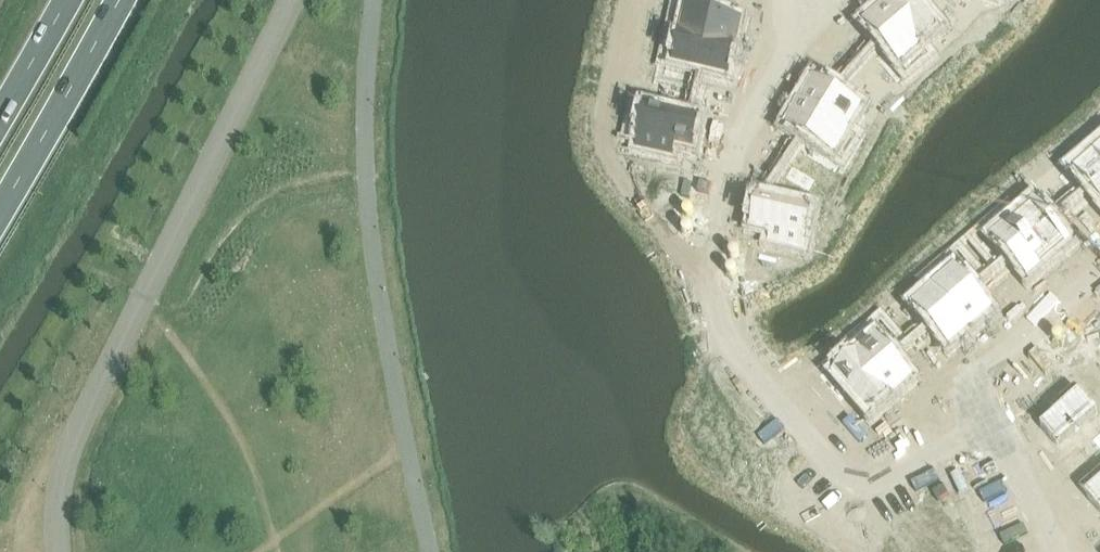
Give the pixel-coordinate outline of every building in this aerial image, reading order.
[(683,39),(734,50),(740,24),(711,17),(714,4),(695,0),(686,0),(683,12),(689,13),(683,39)] [(886,7),(921,47),(941,30),(944,34),(955,25),(936,4),(926,12),(915,0),(894,0),(886,7)] [(886,7),(865,25),(885,48),(875,57),(893,78),(904,69),(900,65),(921,47),(886,7)] [(672,64),(669,77),(696,83),(699,70),(729,77),(734,50),(683,39),(677,65),(672,64)] [(815,83),(799,109),(845,136),(861,110),(865,113),(872,101),(848,86),(841,98),(815,83)] [(662,88),(659,102),(687,108),(690,95),(662,88)] [(799,109),(788,129),(813,144),(807,156),(831,170),(838,158),(833,156),(845,136),(799,109)] [(647,111),(639,148),(672,155),(674,146),(693,150),(699,123),(647,111)] [(1059,177),(1078,198),(1088,189),(1099,203),(1099,162),(1093,154),(1073,172),(1070,168),(1059,177)] [(791,166),(784,178),(809,192),(816,181),(791,166)] [(1035,205),(1014,222),(1049,262),(1070,245),(1050,222),(1060,213),(1042,192),(1031,201),(1035,205)] [(760,200),(754,228),(773,232),(771,241),(804,248),(812,212),(760,200)] [(991,236),(980,245),(999,266),(1009,257),(1029,280),(1049,262),(1014,222),(994,240),(991,236)] [(956,273),(936,291),(970,330),(991,313),(971,290),(981,281),(963,260),(952,269),(956,273)] [(912,304),(902,313),(920,334),(930,326),(950,348),(970,330),(936,291),(916,308),(912,304)] [(877,341),(857,359),(892,399),(912,381),(892,358),(903,350),(884,328),(874,337),(877,341)] [(833,372),(823,381),(841,403),(851,394),(871,416),(892,399),(857,359),(837,376),(833,372)] [(1055,415),(1040,428),(1059,449),(1099,415),(1075,386),(1049,409),(1055,415)] [(1092,442),(1099,452),(1099,435),(1092,442)] [(1079,489),(1099,513),(1099,471),(1079,489)]
